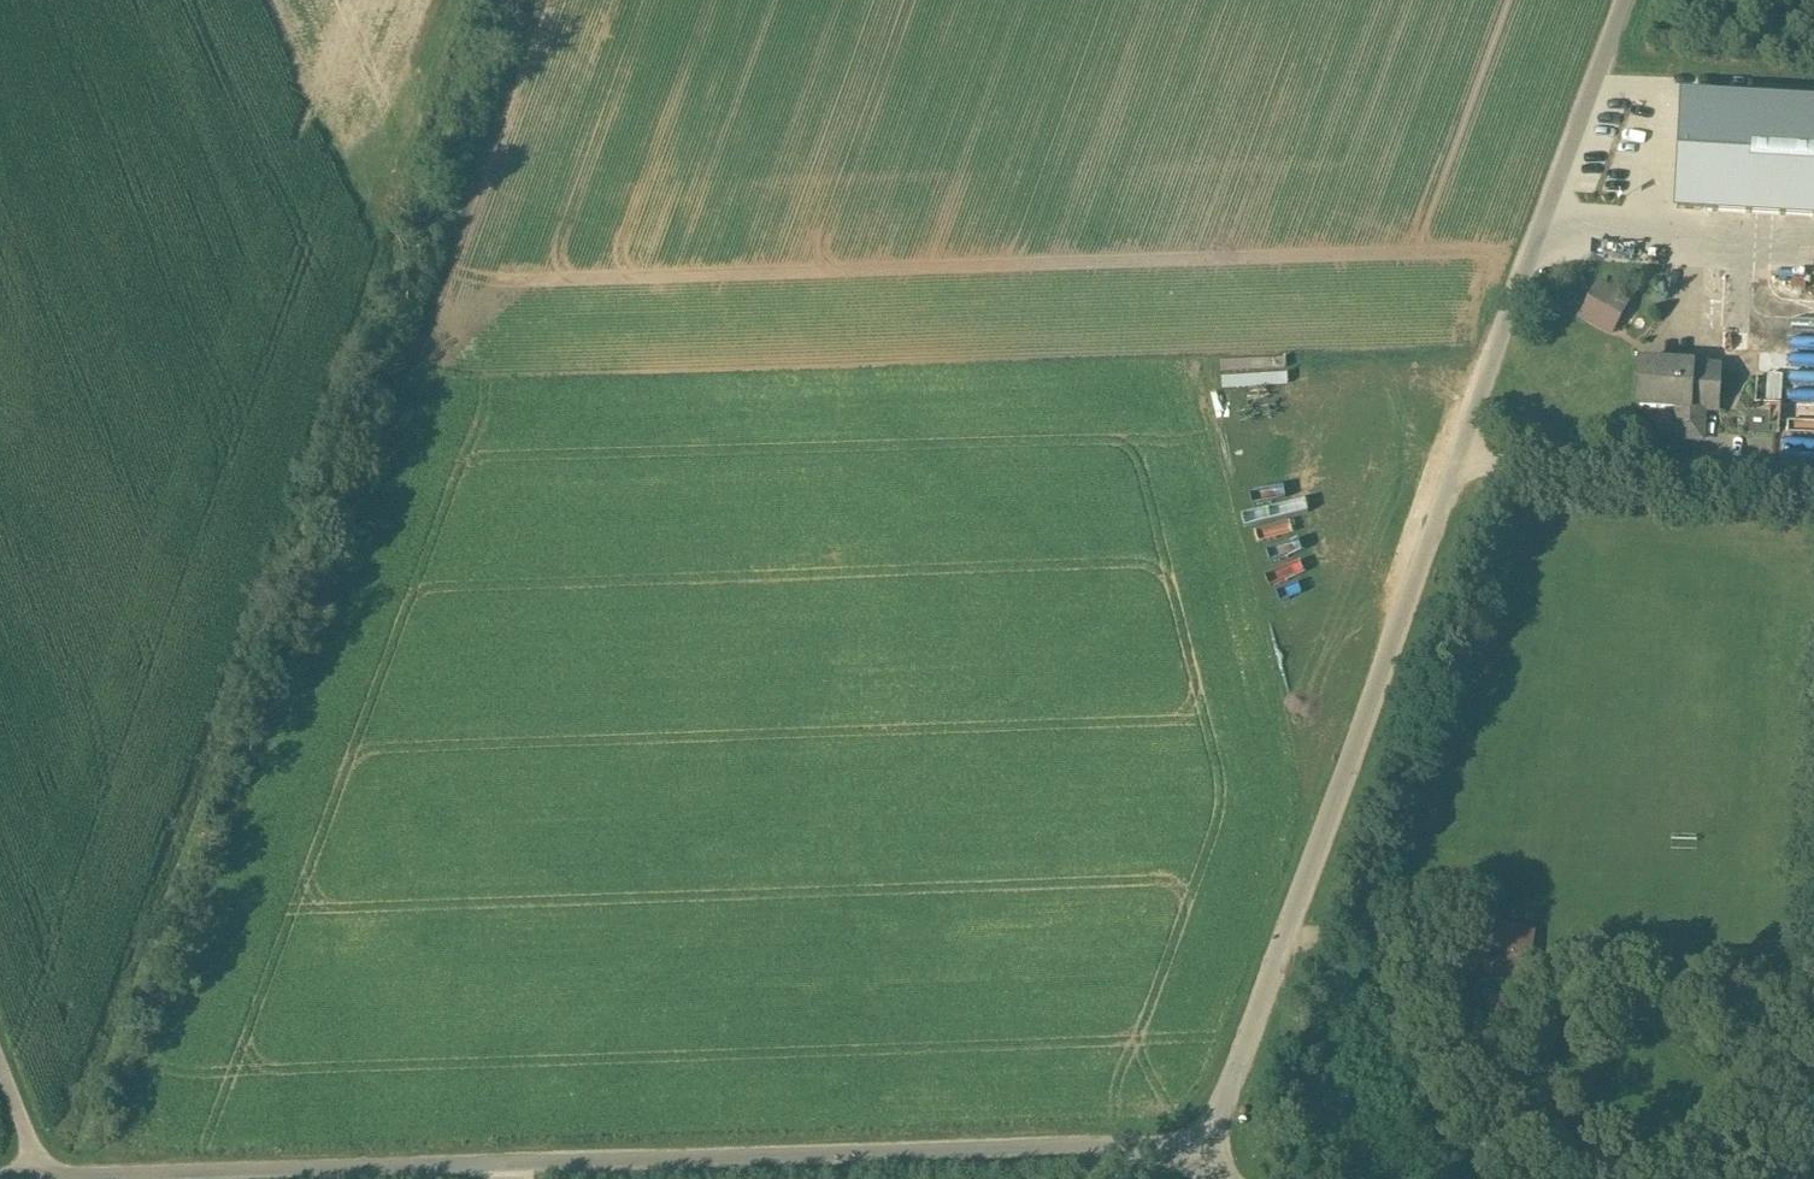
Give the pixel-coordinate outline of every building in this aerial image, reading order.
[(1678,89),(1671,204),(1813,212),(1813,96),(1678,89)] [(1785,452),(1813,454),(1813,271),(1734,266),(1729,348),(1765,350),(1762,401),(1788,402),(1785,452)] [(1598,280),(1578,318),(1612,336),(1632,298),(1598,280)] [(1721,367),(1637,362),(1634,412),(1671,414),(1670,443),(1705,445),(1707,415),(1718,416),(1721,367)] [(1534,932),(1488,924),(1478,981),(1525,989),(1534,932)]
